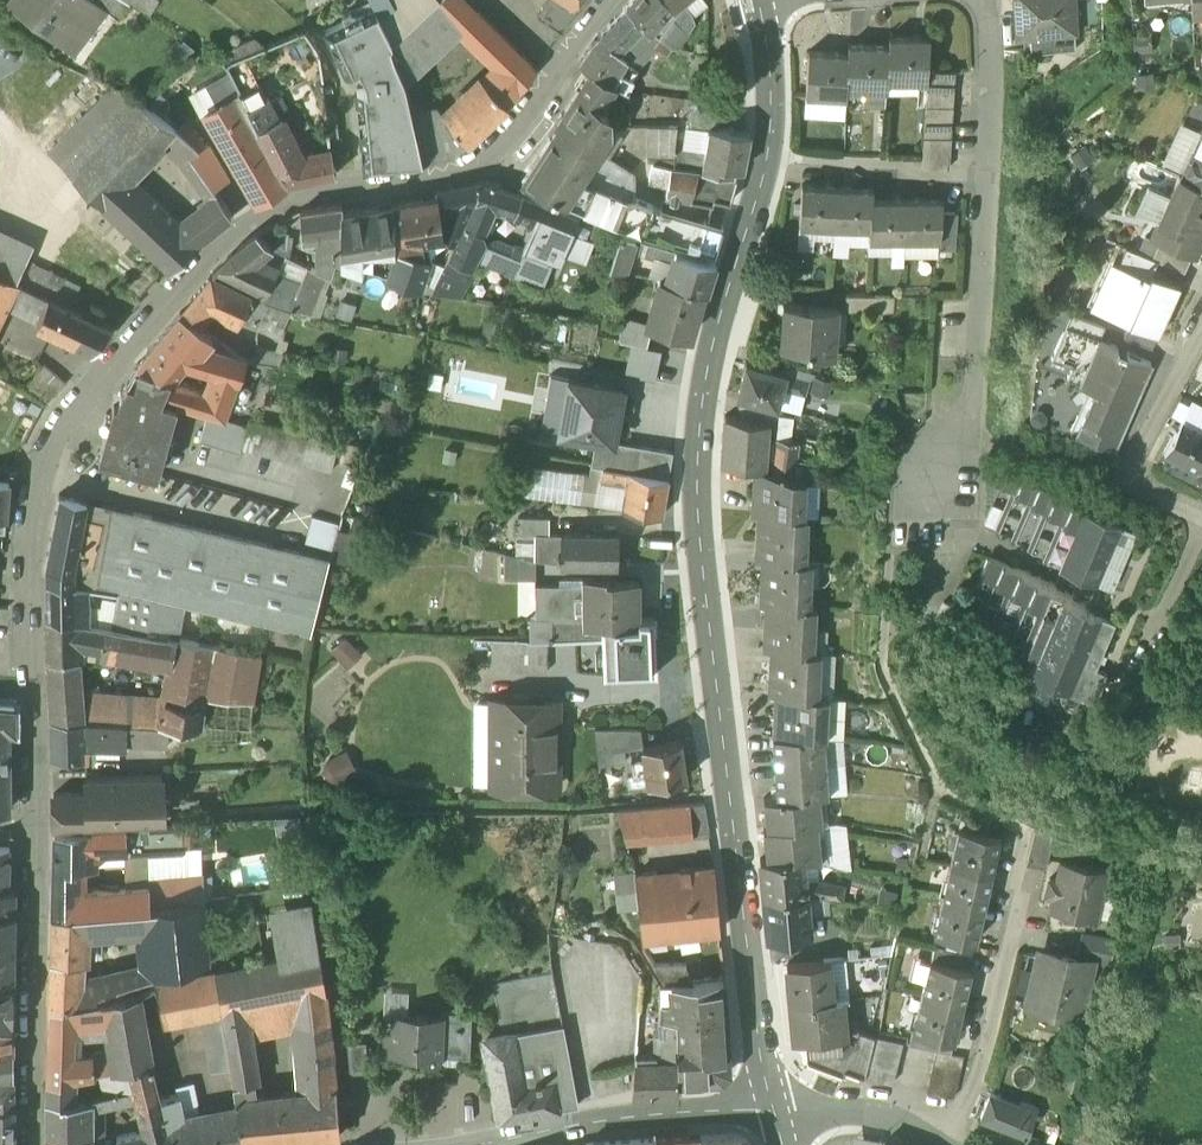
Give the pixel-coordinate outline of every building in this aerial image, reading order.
[(7,2),(54,38),(59,32),(79,47),(107,11),(108,9),(96,0),(8,0),(7,2)] [(108,9),(107,11),(117,18),(130,1),(127,0),(96,0),(108,9)] [(130,1),(143,10),(149,0),(131,0),(130,1)] [(389,47),(403,79),(408,74),(456,29),(460,33),(478,13),(467,2),(465,0),(438,0),(389,47)] [(565,0),(547,0),(537,17),(561,34),(579,9),(572,4),(565,0)] [(625,8),(643,25),(652,32),(664,18),(656,12),(666,1),(665,0),(632,0),(625,8)] [(666,1),(673,9),(682,2),(684,0),(665,0),(666,1)] [(1017,40),(1023,39),(1075,36),(1073,0),(1014,0),(1017,40)] [(1191,10),(1201,9),(1201,0),(1191,0),(1191,10)] [(659,38),(652,46),(657,49),(666,56),(684,32),(696,20),(682,2),(673,9),(677,15),(670,24),(659,38)] [(625,8),(599,36),(618,53),(643,25),(625,8)] [(368,172),(423,165),(411,112),(407,89),(403,79),(389,47),(388,36),(374,11),(335,28),(349,72),(355,70),(360,92),(356,93),(368,172)] [(536,70),(478,13),(460,33),(494,65),(520,91),(536,70)] [(664,18),(652,32),(659,38),(670,24),(664,18)] [(643,25),(618,53),(626,60),(637,71),(657,49),(652,46),(659,38),(652,32),(643,25)] [(599,36),(592,45),(580,63),(591,69),(612,82),(626,60),(618,53),(599,36)] [(1075,36),(1023,39),(1025,57),(1076,54),(1075,36)] [(930,42),(890,40),(889,48),(887,77),(904,78),(904,84),(927,85),(928,73),(930,42)] [(889,48),(849,46),(848,55),(846,89),(869,90),(869,85),(887,86),(887,77),(889,48)] [(848,55),(808,52),(805,95),(807,95),(808,90),(824,91),(823,96),(846,98),(846,89),(848,55)] [(637,71),(626,60),(612,82),(615,84),(626,92),(637,71)] [(444,117),(469,145),(508,105),(520,91),(494,65),(444,117)] [(591,69),(556,125),(558,127),(597,152),(609,132),(609,114),(600,108),(615,84),(612,82),(591,69)] [(954,75),(928,73),(927,85),(927,94),(953,95),(954,75)] [(239,93),(230,75),(206,87),(216,105),(239,93)] [(266,98),(256,86),(239,93),(258,130),(277,120),(266,98)] [(113,87),(49,155),(74,178),(117,132),(104,117),(127,93),(113,87)] [(127,93),(104,117),(117,132),(141,107),(127,93)] [(201,115),(253,205),(286,185),(258,130),(239,93),(216,105),(201,115)] [(953,95),(927,94),(926,109),(952,110),(953,95)] [(719,127),(719,102),(693,101),(692,126),(719,127)] [(117,132),(74,178),(104,206),(127,181),(162,144),(175,130),(143,105),(141,107),(117,132)] [(469,145),(444,117),(437,106),(411,112),(423,165),(452,156),(469,145)] [(952,110),(926,109),(925,124),(951,125),(952,110)] [(277,120),(258,130),(286,185),(289,183),(333,175),(329,153),(301,161),(280,118),(277,120)] [(183,122),(175,130),(198,152),(210,146),(183,122)] [(951,125),(925,124),(924,139),(950,141),(951,125)] [(597,152),(558,127),(522,183),(566,201),(579,180),(597,152)] [(677,127),(649,127),(649,158),(673,158),(673,155),(677,127)] [(198,152),(175,130),(162,144),(180,162),(210,201),(198,210),(214,230),(230,217),(213,192),(190,157),(198,152)] [(749,135),(726,132),(708,130),(703,154),(723,158),(722,167),(742,171),(749,135)] [(1182,178),(1201,187),(1201,133),(1182,178)] [(950,141),(924,139),(923,154),(949,156),(950,141)] [(198,152),(190,157),(213,192),(230,180),(210,146),(198,152)] [(632,174),(597,152),(579,180),(623,198),(631,198),(635,199),(632,174)] [(949,156),(923,154),(921,170),(948,172),(949,156)] [(704,159),(673,155),(673,158),(672,166),(672,167),(699,171),(703,171),(704,159)] [(672,166),(653,162),(649,180),(669,184),(672,167),(672,166)] [(699,171),(672,167),(669,184),(667,196),(693,201),(699,171)] [(703,171),(699,171),(693,201),(713,205),(713,201),(730,203),(738,175),(703,171)] [(1180,178),(1170,199),(1159,222),(1158,224),(1166,228),(1159,242),(1192,257),(1196,259),(1201,246),(1201,187),(1182,178),(1180,178)] [(635,199),(631,198),(623,198),(579,180),(566,201),(646,234),(652,235),(661,210),(635,199)] [(158,210),(127,181),(104,206),(134,235),(158,210)] [(481,181),(436,191),(437,198),(444,227),(445,231),(445,240),(457,240),(473,202),(481,181)] [(473,202),(457,240),(448,257),(470,268),(471,267),(475,259),(484,242),(482,235),(494,209),(511,214),(518,192),(481,181),(473,202)] [(837,188),(802,185),(799,225),(835,228),(837,188)] [(872,190),(837,188),(835,228),(870,230),(872,201),(872,190)] [(1138,213),(1159,222),(1170,199),(1149,190),(1138,213)] [(577,216),(518,192),(511,214),(511,215),(514,216),(514,215),(533,222),(523,248),(523,249),(550,258),(560,261),(577,216)] [(437,198),(393,206),(393,246),(398,248),(424,258),(420,235),(445,231),(444,227),(437,198)] [(907,203),(872,201),(870,230),(869,238),(905,240),(907,203)] [(942,205),(907,203),(905,240),(940,242),(942,215),(942,205)] [(393,206),(341,215),(342,263),(360,269),(362,247),(393,246),(393,206)] [(341,207),(300,213),(303,235),(318,233),(318,262),(315,269),(325,273),(330,274),(335,263),(342,263),(341,215),(341,207)] [(177,227),(158,210),(134,235),(172,270),(198,246),(196,244),(214,230),(198,210),(177,227)] [(723,225),(661,210),(652,235),(715,254),(723,225)] [(957,216),(942,215),(940,242),(939,251),(954,252),(957,216)] [(272,227),(256,235),(269,247),(274,250),(278,237),(272,227)] [(424,258),(398,248),(390,271),(387,279),(431,293),(443,267),(443,266),(448,257),(457,240),(445,240),(445,231),(420,235),(424,258)] [(256,235),(237,249),(213,273),(264,298),(277,272),(261,264),(269,247),(256,235)] [(523,248),(482,235),(484,242),(494,246),(486,264),(508,272),(507,273),(515,276),(514,275),(523,249),(523,248)] [(621,235),(610,270),(626,274),(636,241),(621,235)] [(292,240),(278,237),(274,250),(289,258),(292,240)] [(1147,237),(1139,252),(1152,259),(1159,242),(1147,237)] [(0,238),(0,275),(17,283),(27,256),(29,251),(0,238)] [(494,246),(484,242),(475,259),(486,264),(494,246)] [(1192,257),(1159,242),(1152,259),(1157,260),(1185,273),(1192,257)] [(1139,252),(1125,247),(1119,261),(1149,275),(1151,271),(1152,272),(1157,260),(1152,259),(1139,252)] [(523,249),(514,275),(515,276),(541,286),(550,258),(523,249)] [(715,263),(675,252),(667,280),(666,281),(703,291),(706,292),(715,263)] [(470,268),(448,257),(443,266),(464,280),(471,268),(471,267),(470,268)] [(1149,275),(1119,261),(1098,307),(1129,321),(1158,334),(1159,334),(1181,285),(1152,272),(1151,271),(1149,275)] [(306,266),(289,309),(305,314),(309,315),(325,273),(315,269),(306,266)] [(443,267),(431,293),(458,298),(465,286),(464,280),(443,266),(443,267)] [(390,271),(382,268),(379,276),(387,279),(390,271)] [(0,275),(0,317),(7,303),(17,283),(0,275)] [(252,296),(211,276),(191,300),(218,314),(239,323),(252,296)] [(660,279),(648,325),(652,326),(691,337),(703,291),(666,281),(667,280),(660,279)] [(48,297),(17,283),(7,303),(39,317),(48,297)] [(885,295),(845,293),(844,308),(884,310),(885,295)] [(290,336),(254,324),(264,300),(252,296),(239,323),(227,348),(241,359),(254,361),(256,348),(284,353),(290,336)] [(113,328),(48,297),(39,317),(36,323),(67,337),(65,341),(91,353),(93,350),(113,328)] [(191,300),(179,315),(205,332),(218,314),(191,300)] [(289,309),(264,300),(254,324),(290,336),(298,317),(300,312),(289,309)] [(356,306),(341,302),(337,317),(352,322),(356,306)] [(838,306),(783,302),(783,304),(785,304),(784,321),(782,321),(782,323),(784,323),(783,346),(806,348),(805,352),(834,354),(835,352),(831,352),(833,326),(830,326),(832,307),(838,308),(838,306)] [(205,332),(179,315),(137,365),(142,367),(171,377),(171,361),(193,365),(211,372),(215,373),(219,342),(205,332)] [(648,325),(623,319),(620,343),(648,348),(652,326),(648,325)] [(1158,334),(1129,321),(1123,334),(1152,347),(1158,334)] [(1126,351),(1118,347),(1099,339),(1087,365),(1107,374),(1100,389),(1089,384),(1070,427),(1113,446),(1150,362),(1126,351)] [(219,342),(215,373),(211,372),(202,390),(223,398),(222,400),(230,403),(239,379),(241,359),(227,348),(219,342)] [(284,353),(256,348),(254,361),(279,365),(284,353)] [(785,373),(746,363),(738,395),(776,405),(781,387),(785,373)] [(44,365),(26,387),(47,405),(66,384),(44,365)] [(133,385),(127,384),(121,392),(118,405),(114,404),(99,459),(157,475),(176,404),(161,399),(171,377),(142,367),(133,385)] [(807,379),(785,373),(781,387),(804,392),(807,379)] [(198,388),(171,377),(161,399),(176,404),(190,408),(198,388)] [(623,389),(569,380),(559,434),(595,440),(613,443),(614,442),(617,424),(618,424),(621,409),(619,409),(623,389)] [(202,390),(198,388),(190,408),(210,414),(248,426),(252,420),(255,412),(230,403),(222,400),(223,398),(202,390)] [(243,449),(248,426),(210,414),(202,443),(242,455),(243,449)] [(769,422),(725,417),(722,464),(749,466),(756,468),(766,470),(769,422)] [(309,434),(252,420),(248,426),(243,449),(302,463),(309,434)] [(1182,421),(1164,453),(1198,471),(1201,464),(1201,431),(1182,421)] [(341,441),(309,434),(302,463),(334,471),(341,441)] [(384,442),(375,438),(370,449),(380,453),(384,442)] [(798,441),(778,438),(773,472),(793,476),(798,441)] [(673,452),(614,442),(613,443),(595,440),(591,466),(603,468),(668,479),(673,452)] [(590,476),(525,468),(522,497),(596,506),(601,479),(603,468),(591,466),(590,476)] [(668,479),(603,468),(601,479),(626,483),(622,510),(662,517),(668,479)] [(766,470),(756,468),(755,485),(753,485),(752,512),(757,513),(802,515),(804,479),(793,476),(773,472),(766,470)] [(1135,527),(1007,473),(1000,490),(1014,497),(999,530),(1100,575),(1115,541),(1126,546),(1135,527)] [(0,480),(0,519),(6,519),(9,481),(0,480)] [(60,497),(47,565),(47,582),(74,586),(74,570),(87,502),(60,497)] [(329,558),(87,502),(74,570),(74,586),(88,588),(119,593),(119,590),(183,604),(310,633),(329,558)] [(802,515),(757,513),(756,541),(759,541),(758,557),(764,558),(800,559),(801,534),(806,534),(807,515),(802,515)] [(338,523),(312,516),(308,529),(334,536),(338,523)] [(549,519),(518,519),(518,537),(535,537),(535,535),(549,535),(549,519)] [(334,536),(308,529),(305,542),(331,549),(334,536)] [(549,535),(535,535),(535,537),(534,561),(535,562),(560,564),(561,535),(549,535)] [(604,536),(561,535),(560,564),(616,565),(617,536),(616,536),(604,536)] [(535,537),(518,537),(518,558),(534,561),(535,537)] [(518,558),(503,555),(504,580),(535,580),(535,562),(534,561),(518,558)] [(1115,613),(989,557),(980,577),(994,584),(979,618),(1027,640),(1019,658),(1086,687),(1087,691),(1089,694),(1092,696),(1094,697),(1096,696),(1098,694),(1098,691),(1098,687),(1097,683),(1106,662),(1095,657),(1115,613)] [(800,559),(764,558),(763,574),(760,574),(759,602),(765,603),(808,605),(809,584),(805,584),(806,560),(800,559)] [(603,582),(603,579),(583,579),(583,586),(534,586),(534,619),(529,619),(529,643),(535,643),(547,643),(552,642),(553,622),(583,622),(583,628),(638,626),(638,618),(638,582),(603,582)] [(74,586),(47,582),(48,617),(89,624),(88,604),(88,598),(88,588),(74,586)] [(119,593),(88,588),(88,598),(102,600),(102,598),(118,600),(119,593)] [(183,604),(119,590),(119,593),(118,600),(114,622),(178,633),(183,604)] [(101,607),(88,604),(89,624),(105,627),(113,628),(114,622),(118,600),(102,598),(102,600),(101,607)] [(808,605),(765,603),(764,630),(766,630),(765,647),(772,648),(808,650),(809,626),(814,626),(815,605),(808,605)] [(48,617),(45,617),(47,660),(76,659),(78,647),(101,651),(105,627),(89,624),(48,617)] [(638,626),(583,628),(583,642),(602,643),(603,658),(604,676),(657,674),(656,653),(653,620),(638,618),(638,626)] [(178,633),(114,622),(113,628),(118,629),(177,639),(178,633)] [(583,622),(553,622),(552,642),(583,642),(583,628),(583,622)] [(113,628),(105,627),(101,651),(117,653),(118,629),(113,628)] [(177,639),(118,629),(117,653),(170,662),(177,639)] [(222,638),(204,634),(203,644),(213,646),(220,647),(222,638)] [(203,644),(177,639),(170,662),(162,724),(198,726),(203,699),(213,646),(203,644)] [(332,652),(349,669),(363,655),(347,639),(332,652)] [(548,673),(547,643),(535,643),(529,643),(493,642),(492,672),(548,673)] [(203,699),(253,703),(254,690),(261,654),(220,647),(213,646),(203,699)] [(808,650),(772,648),(771,665),(769,664),(768,692),(775,693),(817,695),(818,673),(813,673),(814,650),(808,650)] [(76,659),(47,660),(51,719),(83,721),(83,720),(80,679),(76,659)] [(817,695),(775,693),(774,719),(776,719),(775,737),(799,736),(822,735),(825,735),(827,695),(817,695)] [(556,703),(492,703),(492,788),(556,789),(556,703)] [(15,730),(15,706),(0,705),(0,729),(15,730)] [(83,721),(51,719),(52,756),(85,758),(86,743),(121,744),(121,743),(125,722),(83,720),(83,721)] [(159,724),(125,722),(121,743),(159,743),(159,724)] [(641,731),(595,731),(599,769),(625,764),(625,751),(641,749),(641,747),(642,747),(641,731)] [(822,735),(799,736),(775,737),(773,737),(774,751),(778,751),(779,767),(824,764),(822,735)] [(642,747),(641,747),(641,749),(643,758),(630,760),(632,776),(645,774),(647,785),(685,779),(679,741),(642,747)] [(0,743),(0,771),(9,771),(9,744),(0,743)] [(359,775),(348,754),(329,764),(325,768),(325,775),(328,782),(333,785),(338,785),(359,775)] [(824,764),(779,767),(780,782),(777,782),(778,797),(827,794),(824,764)] [(0,771),(0,810),(9,810),(9,771),(0,771)] [(162,775),(86,777),(87,793),(53,794),(54,826),(163,817),(162,775)] [(819,795),(765,799),(769,829),(818,823),(822,822),(819,795)] [(704,805),(689,806),(692,838),(709,837),(704,805)] [(689,806),(618,812),(626,844),(692,838),(689,806)] [(842,823),(830,822),(822,822),(818,823),(822,861),(847,867),(842,823)] [(769,829),(765,829),(768,859),(803,856),(822,861),(818,823),(769,829)] [(124,826),(54,832),(53,868),(76,866),(87,865),(88,852),(126,850),(124,826)] [(999,836),(960,827),(952,862),(990,871),(999,836)] [(1054,838),(1036,829),(1027,867),(1046,871),(1054,838)] [(0,847),(0,890),(8,890),(9,848),(0,847)] [(768,859),(760,860),(764,898),(806,894),(805,881),(803,856),(768,859)] [(990,871),(952,862),(944,896),(982,905),(990,871)] [(76,866),(53,868),(52,914),(78,912),(77,896),(76,866)] [(1107,876),(1061,866),(1057,884),(1050,882),(1046,897),(1053,899),(1050,911),(1064,915),(1063,921),(1081,926),(1082,919),(1096,922),(1107,876)] [(714,868),(670,873),(678,938),(720,932),(714,868)] [(670,873),(635,876),(642,942),(678,938),(670,873)] [(845,885),(820,880),(805,881),(806,894),(842,901),(845,885)] [(148,885),(77,896),(78,912),(104,910),(149,906),(148,885)] [(0,890),(0,913),(14,913),(15,890),(8,890),(0,890)] [(806,894),(764,898),(768,940),(810,936),(810,935),(821,934),(820,922),(809,923),(806,894)] [(982,905),(944,896),(935,931),(948,934),(975,940),(982,905)] [(204,900),(173,903),(174,904),(162,905),(165,940),(146,941),(147,959),(170,957),(171,971),(183,969),(193,966),(208,959),(206,927),(205,903),(204,900)] [(215,902),(205,903),(206,927),(217,927),(215,902)] [(149,906),(104,910),(106,936),(145,934),(146,941),(165,940),(162,905),(149,906)] [(312,907),(289,911),(297,956),(319,951),(312,907)] [(78,912),(52,914),(50,959),(79,962),(83,962),(84,938),(106,936),(104,910),(78,912)] [(0,913),(0,984),(14,983),(14,913),(0,913)] [(975,940),(948,934),(945,948),(972,954),(975,940)] [(1115,941),(1086,935),(1081,960),(1109,966),(1115,941)] [(849,941),(823,943),(824,962),(830,961),(851,959),(849,941)] [(945,948),(934,945),(931,960),(968,968),(972,954),(945,948)] [(297,956),(280,959),(285,999),(302,996),(323,991),(319,951),(297,956)] [(1092,967),(1040,955),(1031,994),(1054,1000),(1053,1006),(1081,1013),(1092,967)] [(170,957),(147,959),(147,968),(137,972),(139,979),(147,977),(171,971),(170,957)] [(79,962),(50,959),(48,1008),(78,1003),(78,981),(79,962)] [(280,959),(214,972),(221,1012),(221,1013),(232,1086),(256,1082),(243,1007),(285,999),(280,959)] [(931,960),(930,960),(923,995),(962,1003),(970,969),(968,968),(931,960)] [(824,962),(787,965),(791,1003),(833,999),(830,961),(824,962)] [(685,966),(653,965),(664,983),(692,983),(685,966)] [(214,972),(155,984),(163,1024),(173,1022),(181,1020),(221,1013),(221,1012),(214,972)] [(514,1036),(563,1027),(553,975),(493,987),(503,1038),(514,1036)] [(94,982),(78,981),(78,1003),(88,1001),(96,1000),(95,995),(115,988),(112,978),(94,982)] [(722,980),(692,983),(664,983),(660,985),(657,1018),(675,1019),(676,1079),(719,1076),(718,1066),(723,1066),(719,1016),(724,1016),(722,980)] [(0,984),(0,1024),(13,1024),(14,983),(0,984)] [(660,985),(640,983),(638,1017),(654,1018),(657,1018),(660,985)] [(323,991),(302,996),(299,1052),(331,1051),(323,991)] [(138,994),(103,999),(107,1023),(115,1069),(115,1071),(126,1068),(149,1062),(138,994)] [(962,1003),(923,995),(915,1030),(954,1039),(962,1003)] [(833,999),(791,1003),(794,1039),(806,1038),(809,1059),(842,1073),(844,1068),(864,1076),(867,1062),(874,1035),(844,1023),(842,998),(833,999)] [(96,1000),(88,1001),(91,1025),(107,1023),(103,999),(96,1000)] [(78,1003),(48,1008),(47,1039),(73,1035),(74,1026),(91,1025),(88,1001),(78,1003)] [(439,1017),(391,1015),(390,1038),(384,1038),(383,1056),(422,1057),(423,1061),(425,1064),(428,1067),(431,1067),(435,1067),(438,1065),(441,1062),(442,1058),(468,1059),(470,1014),(440,1013),(439,1017)] [(657,1018),(654,1018),(655,1060),(634,1061),(631,1093),(676,1092),(676,1079),(675,1019),(657,1018)] [(181,1020),(173,1022),(177,1039),(184,1037),(181,1020)] [(173,1022),(163,1024),(171,1063),(182,1061),(177,1039),(173,1022)] [(0,1024),(0,1049),(13,1050),(13,1024),(0,1024)] [(563,1027),(514,1036),(529,1117),(578,1108),(563,1027)] [(954,1039),(915,1030),(912,1043),(937,1049),(951,1052),(954,1039)] [(73,1035),(47,1039),(46,1080),(73,1080),(73,1078),(94,1074),(92,1053),(72,1054),(73,1035)] [(902,1041),(874,1035),(867,1062),(895,1069),(902,1041)] [(503,1038),(484,1042),(500,1123),(529,1117),(514,1036),(503,1038)] [(368,1075),(365,1044),(346,1046),(349,1076),(368,1075)] [(13,1079),(13,1078),(13,1050),(0,1049),(0,1080),(13,1079)] [(951,1052),(937,1049),(933,1063),(961,1070),(964,1056),(951,1052)] [(234,1099),(236,1110),(237,1109),(242,1144),(260,1144),(339,1138),(331,1051),(299,1052),(301,1093),(234,1099)] [(190,1060),(182,1061),(187,1084),(195,1083),(190,1060)] [(149,1062),(126,1068),(131,1087),(133,1097),(139,1121),(163,1115),(159,1100),(149,1062)] [(895,1069),(867,1062),(864,1076),(892,1083),(895,1069)] [(961,1070),(933,1063),(930,1076),(958,1083),(961,1070)] [(126,1068),(115,1071),(115,1069),(100,1072),(105,1093),(131,1087),(126,1068)] [(958,1083),(930,1076),(927,1090),(954,1097),(958,1083)] [(0,1080),(0,1108),(13,1106),(13,1078),(13,1079),(0,1080)] [(73,1080),(46,1080),(45,1100),(45,1137),(85,1136),(88,1136),(92,1136),(93,1108),(93,1100),(91,1099),(72,1099),(73,1080)] [(105,1093),(92,1096),(91,1099),(93,1100),(93,1108),(102,1105),(133,1097),(131,1087),(105,1093)] [(1018,1103),(990,1091),(981,1114),(1026,1134),(1038,1105),(1020,1098),(1018,1103)] [(177,1096),(159,1100),(163,1115),(165,1124),(183,1120),(177,1096)] [(102,1105),(93,1108),(92,1136),(92,1138),(103,1137),(102,1105)] [(0,1108),(0,1144),(13,1144),(13,1106),(0,1108)] [(192,1119),(197,1144),(242,1144),(237,1109),(236,1110),(192,1119)] [(109,1144),(171,1144),(165,1124),(163,1115),(139,1121),(142,1131),(116,1138),(116,1144),(109,1144)] [(165,1124),(171,1144),(197,1144),(192,1119),(183,1120),(165,1124)] [(699,1138),(702,1144),(751,1144),(750,1142),(747,1139),(737,1135),(699,1138)] [(45,1137),(45,1144),(85,1144),(85,1136),(45,1137)] [(883,1137),(881,1144),(898,1144),(883,1137)]
